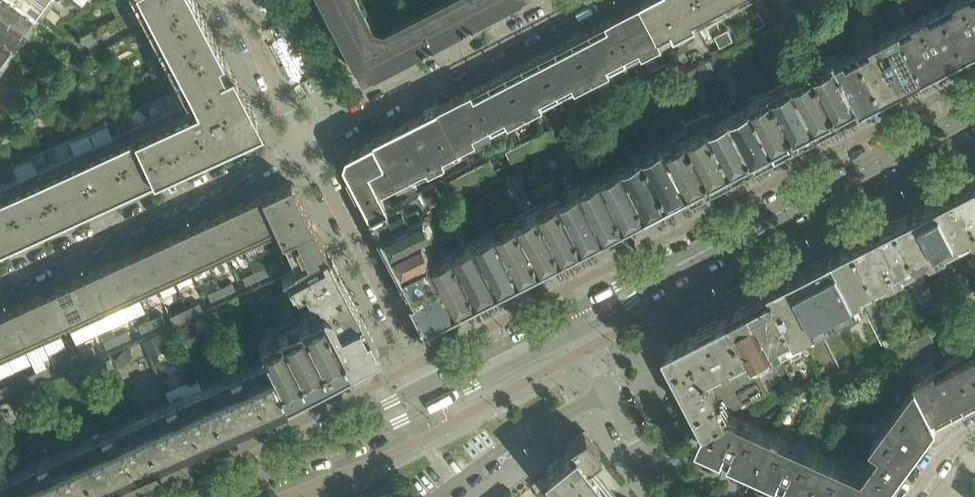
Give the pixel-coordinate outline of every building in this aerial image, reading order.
[(259,127),(250,110),(253,109),(197,0),(148,0),(189,78),(0,163),(0,246),(259,127)] [(28,0),(0,0),(0,4),(27,24),(32,17),(27,13),(34,4),(29,0),(28,0)] [(354,64),(355,63),(361,75),(372,70),(373,71),(421,46),(423,46),(431,42),(432,41),(461,25),(462,26),(471,21),(471,20),(510,0),(436,0),(382,28),(372,25),(359,0),(321,0),(354,64)] [(745,0),(643,0),(642,1),(664,42),(745,0)] [(785,13),(798,6),(795,0),(783,0),(780,2),(785,13)] [(969,0),(950,0),(944,3),(969,50),(974,47),(974,12),(969,0)] [(464,145),(545,103),(663,42),(664,42),(642,1),(558,45),(443,104),(464,145)] [(969,50),(944,3),(923,14),(948,61),(969,50)] [(10,36),(17,27),(22,31),(27,24),(0,4),(0,29),(10,36)] [(748,19),(753,29),(766,22),(761,12),(748,19)] [(948,61),(923,14),(902,25),(927,72),(948,61)] [(927,72),(902,25),(892,30),(886,19),(875,24),(881,36),(906,83),(927,72)] [(716,35),(721,46),(734,39),(729,28),(716,35)] [(3,56),(8,49),(3,45),(10,36),(0,29),(0,54),(3,56)] [(906,83),(881,36),(861,47),(885,94),(906,83)] [(885,94),(861,47),(839,58),(864,105),(885,94)] [(864,105),(839,58),(836,52),(827,57),(829,61),(817,67),(843,116),(864,105)] [(675,64),(630,87),(635,98),(680,75),(675,64)] [(843,116),(817,67),(804,73),(803,70),(794,74),(822,127),(843,116)] [(822,127),(794,74),(785,79),(787,82),(775,88),(801,138),(822,127)] [(801,138),(775,88),(763,95),(761,91),(752,96),(755,101),(780,149),(801,138)] [(780,149),(755,101),(753,102),(749,94),(729,104),(733,112),(759,160),(780,149)] [(614,96),(568,119),(574,130),(619,106),(614,96)] [(22,121),(33,106),(24,99),(12,114),(22,121)] [(446,154),(464,145),(443,104),(439,106),(435,105),(429,108),(427,112),(379,137),(401,179),(431,164),(432,168),(449,159),(446,154)] [(759,160),(733,112),(729,104),(709,114),(713,123),(738,171),(759,160)] [(738,171),(713,123),(707,126),(700,114),(686,122),(689,128),(717,182),(738,171)] [(552,127),(507,150),(513,161),(558,138),(552,127)] [(717,182),(689,128),(668,139),(694,187),(696,193),(717,182)] [(401,179),(379,137),(350,151),(348,160),(375,212),(392,203),(385,188),(401,179)] [(694,187),(668,139),(646,150),(672,199),(694,187)] [(672,199),(646,150),(625,161),(651,210),(672,199)] [(491,159),(446,182),(452,193),(497,169),(491,159)] [(651,210),(625,161),(604,172),(629,221),(651,210)] [(629,221),(604,172),(584,182),(610,231),(629,221)] [(959,184),(960,186),(974,215),(974,175),(959,184)] [(287,181),(261,193),(279,233),(291,259),(298,256),(299,256),(324,243),(292,182),(287,181)] [(610,231),(584,182),(564,193),(589,242),(610,231)] [(960,186),(959,184),(938,195),(962,242),(974,235),(974,215),(960,186)] [(422,188),(392,203),(375,212),(384,229),(429,206),(431,205),(422,188)] [(261,193),(243,201),(262,241),(279,233),(261,193)] [(589,242),(564,193),(543,204),(568,252),(589,242)] [(962,242),(938,195),(917,206),(941,253),(962,242)] [(243,201),(226,209),(245,249),(262,241),(243,201)] [(568,252),(543,204),(521,215),(545,261),(546,264),(568,252)] [(429,206),(384,229),(393,246),(426,228),(437,222),(429,206)] [(917,206),(896,217),(920,263),(941,253),(917,206)] [(226,209),(208,217),(227,257),(245,249),(226,209)] [(545,261),(521,215),(501,225),(526,274),(546,264),(545,261)] [(526,274),(501,225),(496,216),(476,226),(481,236),(506,284),(526,274)] [(208,217),(191,225),(210,265),(227,257),(208,217)] [(896,217),(875,228),(899,274),(920,263),(896,217)] [(191,225),(173,233),(192,273),(210,265),(191,225)] [(426,228),(393,246),(403,266),(434,250),(431,244),(433,242),(426,228)] [(875,228),(854,238),(878,285),(899,274),(875,228)] [(173,233),(156,241),(175,281),(192,273),(173,233)] [(506,284),(481,236),(459,247),(484,296),(506,284)] [(833,249),(834,252),(857,296),(878,285),(854,238),(833,249)] [(156,241),(138,249),(157,289),(175,281),(156,241)] [(484,296),(459,247),(438,258),(447,275),(463,307),(484,296)] [(138,249),(121,257),(140,297),(157,289),(138,249)] [(294,266),(295,267),(295,268),(283,274),(287,281),(290,280),(295,289),(303,285),(336,267),(327,251),(326,249),(294,266)] [(857,296),(834,252),(833,249),(812,260),(813,263),(839,313),(861,302),(857,296)] [(447,275),(438,258),(434,250),(403,266),(416,290),(447,275)] [(277,255),(270,258),(276,271),(283,267),(277,255)] [(121,257),(103,265),(122,305),(140,297),(121,257)] [(839,313),(813,263),(812,260),(791,271),(818,324),(839,313)] [(103,265),(86,273),(105,313),(122,305),(103,265)] [(267,265),(243,276),(246,283),(270,272),(267,265)] [(336,267),(303,285),(307,293),(317,297),(320,302),(347,288),(336,267)] [(770,282),(771,285),(798,335),(818,324),(791,271),(770,282)] [(86,273),(69,281),(87,321),(105,313),(86,273)] [(463,307),(447,275),(416,290),(429,315),(433,322),(463,307)] [(51,289),(52,290),(66,320),(70,329),(87,321),(69,281),(51,289)] [(211,300),(236,289),(232,281),(208,292),(211,300)] [(798,335),(771,285),(770,282),(749,293),(752,301),(753,300),(781,356),(782,357),(803,346),(799,337),(798,335)] [(375,342),(347,288),(320,302),(322,306),(320,310),(349,365),(379,349),(375,342)] [(66,320),(52,290),(51,289),(25,301),(44,341),(62,333),(57,323),(66,320)] [(264,307),(285,296),(283,291),(280,293),(279,291),(273,294),(272,291),(259,298),(264,307)] [(781,356),(753,300),(752,301),(749,293),(748,294),(750,298),(739,304),(736,306),(730,309),(731,312),(760,367),(781,356)] [(25,301),(8,309),(26,349),(44,341),(25,301)] [(176,322),(203,310),(200,302),(173,314),(176,322)] [(0,312),(0,338),(9,357),(26,349),(8,309),(0,312)] [(349,365),(320,310),(300,320),(328,375),(349,365)] [(773,391),(760,367),(731,312),(667,346),(707,424),(730,412),(728,408),(741,401),(744,405),(773,391)] [(162,313),(138,324),(142,331),(166,320),(162,313)] [(328,375),(300,320),(278,331),(307,386),(328,375)] [(128,329),(103,340),(107,347),(131,336),(128,329)] [(974,401),(974,347),(936,367),(932,360),(928,362),(923,364),(921,365),(916,366),(911,367),(909,363),(911,360),(914,357),(916,354),(919,352),(922,349),(925,347),(929,345),(932,343),(936,341),(930,330),(900,346),(917,381),(939,420),(974,401)] [(307,386),(278,331),(259,341),(267,358),(285,395),(286,397),(307,386)] [(9,357),(0,338),(0,361),(9,357)] [(93,345),(80,351),(84,358),(96,352),(93,345)] [(71,355),(59,361),(62,368),(74,362),(71,355)] [(32,364),(36,371),(48,366),(45,358),(32,364)] [(267,358),(203,386),(220,425),(285,395),(267,358)] [(27,384),(51,373),(48,366),(36,371),(24,377),(27,384)] [(873,442),(882,449),(905,465),(938,421),(938,420),(939,420),(917,381),(898,409),(900,411),(888,428),(885,426),(873,442)] [(0,387),(0,396),(16,389),(13,382),(0,387)] [(203,386),(138,416),(155,454),(220,425),(203,386)] [(730,412),(707,424),(700,442),(755,467),(771,431),(753,422),(752,426),(738,420),(739,416),(730,412)] [(74,444),(75,447),(91,482),(155,454),(138,416),(74,444)] [(1,420),(0,421),(0,441),(9,437),(1,420)] [(546,469),(558,483),(585,461),(586,462),(600,451),(584,431),(568,442),(571,449),(546,469)] [(789,438),(771,431),(755,467),(810,492),(826,456),(808,447),(806,451),(787,442),(789,438)] [(75,447),(74,444),(22,467),(17,458),(3,464),(7,474),(9,473),(19,496),(58,496),(75,489),(91,482),(75,447)] [(905,465),(882,449),(864,474),(886,490),(905,465)] [(826,456),(810,492),(821,496),(881,496),(886,490),(864,474),(863,476),(842,467),(844,463),(826,456)] [(558,483),(569,496),(597,475),(586,462),(585,461),(558,483)] [(569,496),(599,496),(608,490),(597,475),(569,496)]
